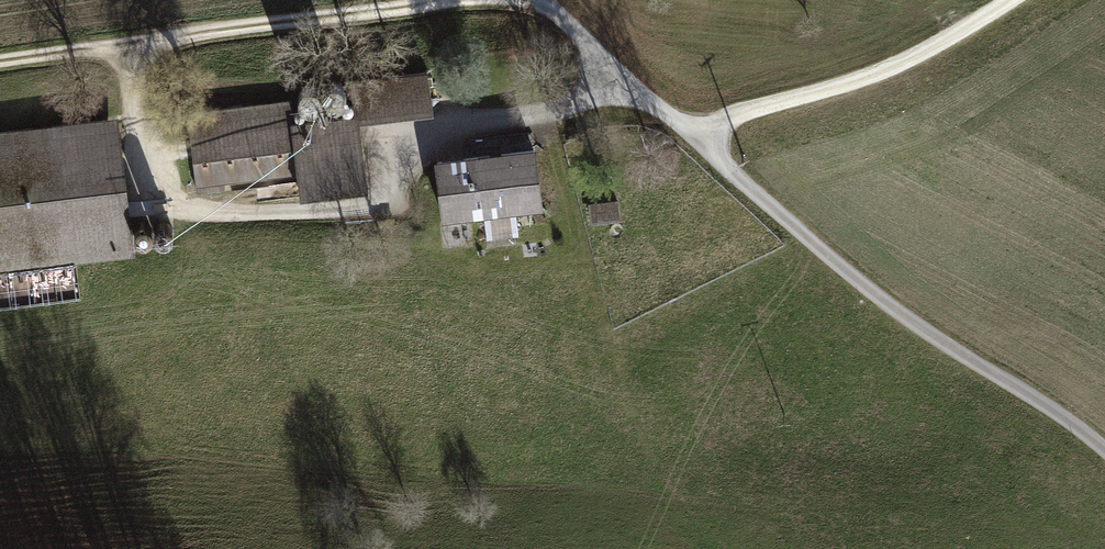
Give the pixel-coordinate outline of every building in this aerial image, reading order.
[(355,91),(192,110),(200,180),(301,169),(304,190),(365,183),(358,117),(431,109),(426,71),(354,80),(355,91)] [(0,135),(0,269),(130,253),(114,122),(0,135)] [(535,145),(440,157),(446,210),(542,199),(535,145)] [(617,202),(590,205),(592,221),(619,218),(617,202)]
